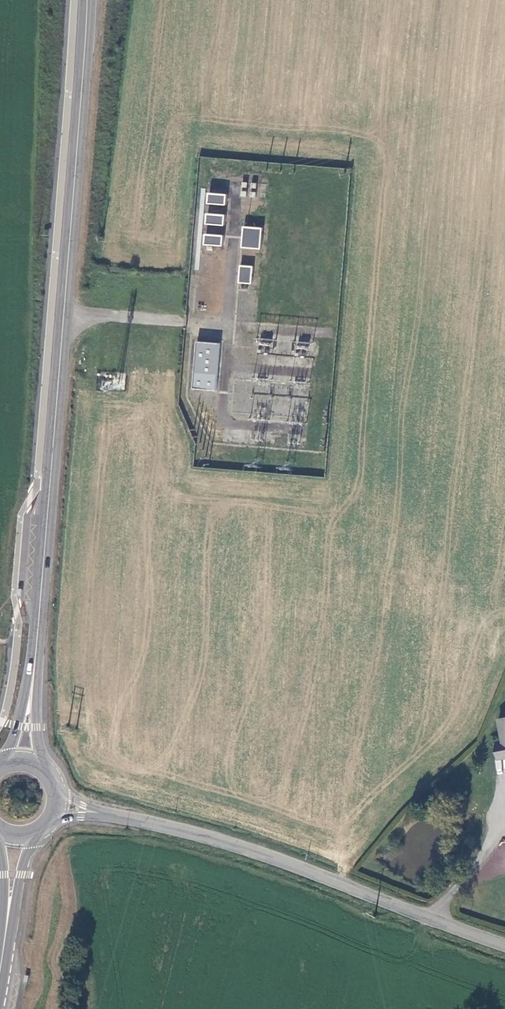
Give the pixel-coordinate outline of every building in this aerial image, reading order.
[(228,193),(209,191),(208,204),(227,205),(228,193)] [(227,213),(208,212),(207,224),(226,226),(227,213)] [(264,227),(244,225),(243,247),(262,249),(264,227)] [(225,234),(206,232),(205,245),(224,246),(225,234)] [(254,267),(241,266),(239,284),(253,285),(254,267)] [(220,344),(197,342),(194,390),(217,391),(220,344)] [(497,717),(502,742),(493,743),(496,759),(504,757),(504,716),(497,717)]
